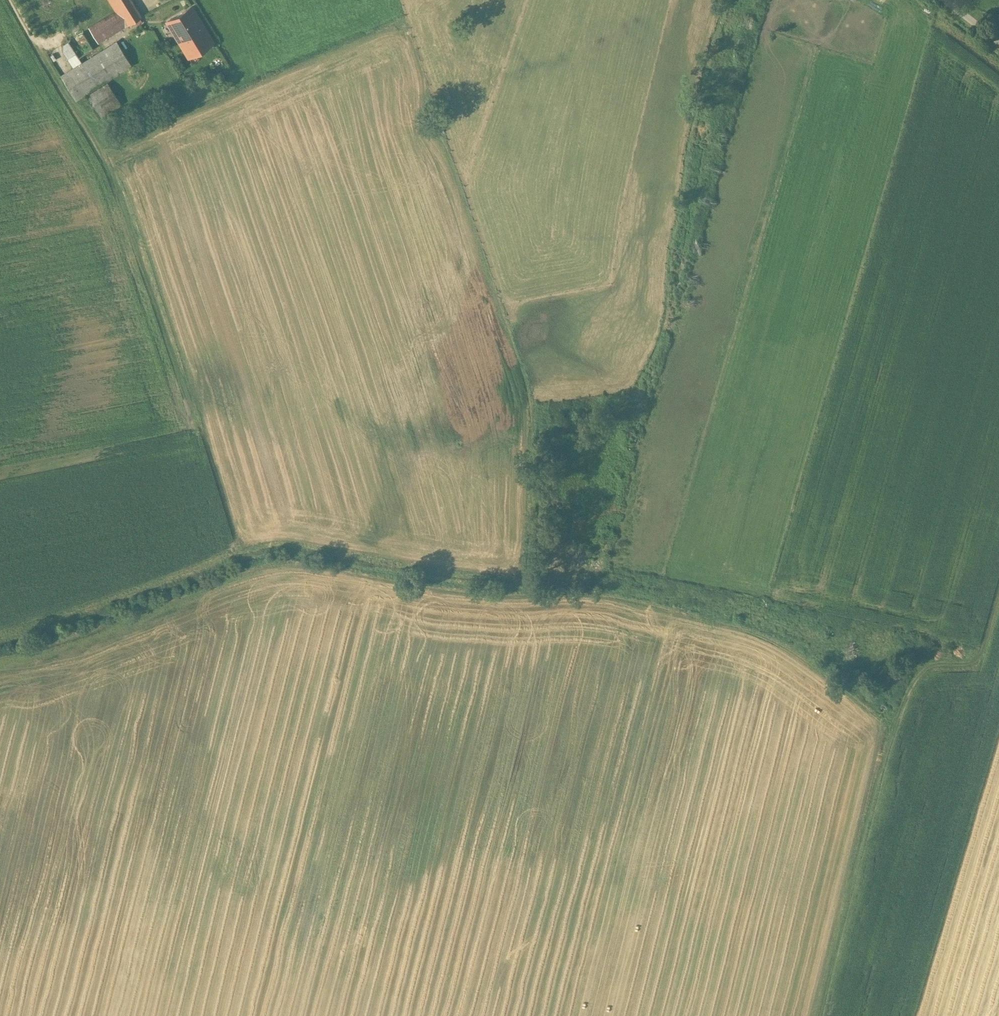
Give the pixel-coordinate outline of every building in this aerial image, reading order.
[(131,0),(110,0),(117,12),(127,26),(142,17),(131,0)] [(192,7),(167,23),(189,58),(214,43),(192,7)] [(117,12),(90,29),(99,43),(127,27),(127,26),(117,12)] [(83,32),(68,41),(79,58),(93,49),(83,32)] [(117,43),(61,78),(75,100),(130,65),(117,43)] [(108,82),(86,96),(99,117),(121,103),(108,82)]
